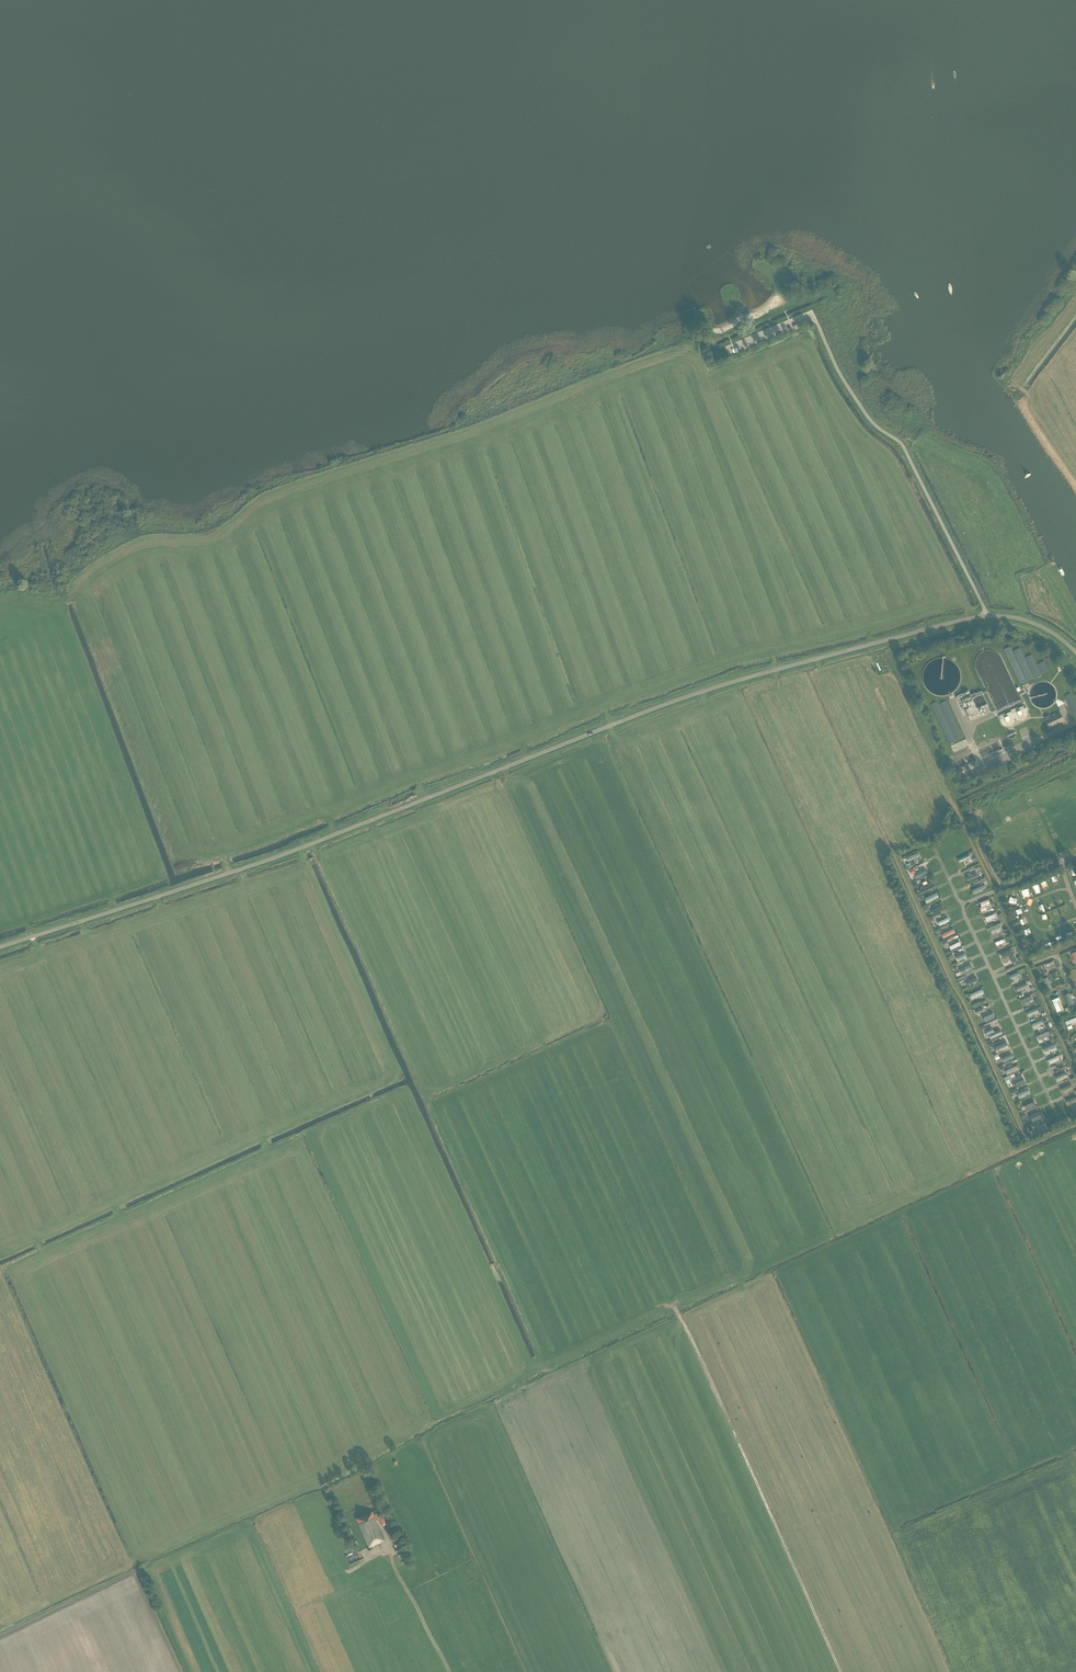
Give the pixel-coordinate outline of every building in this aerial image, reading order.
[(978,708),(987,704),(983,696),(978,698),(978,696),(973,698),(978,708)] [(966,714),(969,719),(980,715),(973,697),(960,702),(960,701),(956,702),(962,716),(966,714)] [(1051,719),(1049,715),(1045,717),(1046,721),(1049,728),(1064,721),(1061,714),(1051,719)] [(970,854),(957,860),(959,863),(971,858),(970,854)] [(918,879),(928,874),(926,870),(916,875),(918,879)] [(977,873),(966,878),(968,881),(979,877),(977,873)] [(973,894),(986,888),(985,885),(972,891),(973,894)] [(926,904),(939,898),(937,893),(924,899),(926,904)] [(985,901),(979,904),(982,912),(989,909),(985,901)] [(942,907),(931,911),(932,915),(944,911),(942,907)] [(938,920),(940,926),(949,922),(947,916),(938,920)] [(1000,926),(990,931),(992,935),(1002,931),(1000,926)] [(945,935),(947,938),(956,933),(954,930),(945,935)] [(1009,958),(1011,963),(1016,961),(1015,955),(1016,955),(1015,949),(1001,953),(1003,960),(1009,958)] [(967,959),(965,953),(956,958),(959,966),(968,962),(967,959)] [(971,965),(959,971),(961,975),(973,969),(971,965)] [(968,986),(978,981),(976,977),(966,982),(968,986)] [(982,989),(969,995),(972,1001),(985,995),(982,989)] [(1052,1000),(1056,1013),(1062,1011),(1058,998),(1052,1000)] [(1026,1013),(1028,1019),(1033,1017),(1034,1020),(1040,1017),(1037,1008),(1026,1013)] [(1075,1022),(1075,1021),(1075,1018),(1064,1023),(1065,1027),(1066,1027),(1067,1031),(1070,1030),(1068,1025),(1075,1022)] [(990,1040),(1002,1036),(1000,1030),(994,1032),(993,1029),(998,1028),(997,1024),(992,1026),(992,1029),(984,1031),(985,1035),(989,1034),(990,1040)] [(1038,1041),(1049,1037),(1047,1032),(1036,1036),(1038,1041)] [(1011,1054),(1000,1059),(1002,1063),(1013,1058),(1011,1054)] [(1046,1060),(1049,1065),(1059,1061),(1057,1056),(1046,1060)] [(1003,1066),(998,1068),(1002,1077),(1006,1075),(1003,1066)] [(1065,1073),(1054,1077),(1057,1083),(1068,1078),(1065,1073)] [(1014,1087),(1024,1082),(1023,1078),(1012,1083),(1014,1087)] [(1063,1094),(1073,1089),(1071,1085),(1061,1090),(1063,1094)] [(1028,1089),(1017,1095),(1019,1099),(1030,1094),(1028,1089)] [(1075,1102),(1075,1097),(1066,1102),(1068,1106),(1075,1102)] [(1020,1102),(1016,1103),(1018,1112),(1026,1110),(1025,1106),(1020,1106),(1020,1102)] [(1032,1122),(1031,1119),(1040,1115),(1038,1111),(1022,1118),(1025,1125),(1032,1122)] [(1046,1127),(1033,1132),(1035,1135),(1047,1131),(1046,1127)] [(93,1219),(90,1210),(83,1213),(81,1208),(77,1209),(82,1223),(93,1219)] [(383,1515),(378,1517),(376,1513),(374,1514),(373,1512),(356,1519),(369,1548),(381,1543),(380,1542),(385,1540),(376,1521),(379,1520),(382,1527),(387,1525),(383,1515)] [(392,1530),(386,1533),(388,1535),(391,1543),(397,1540),(393,1533),(392,1530)]
